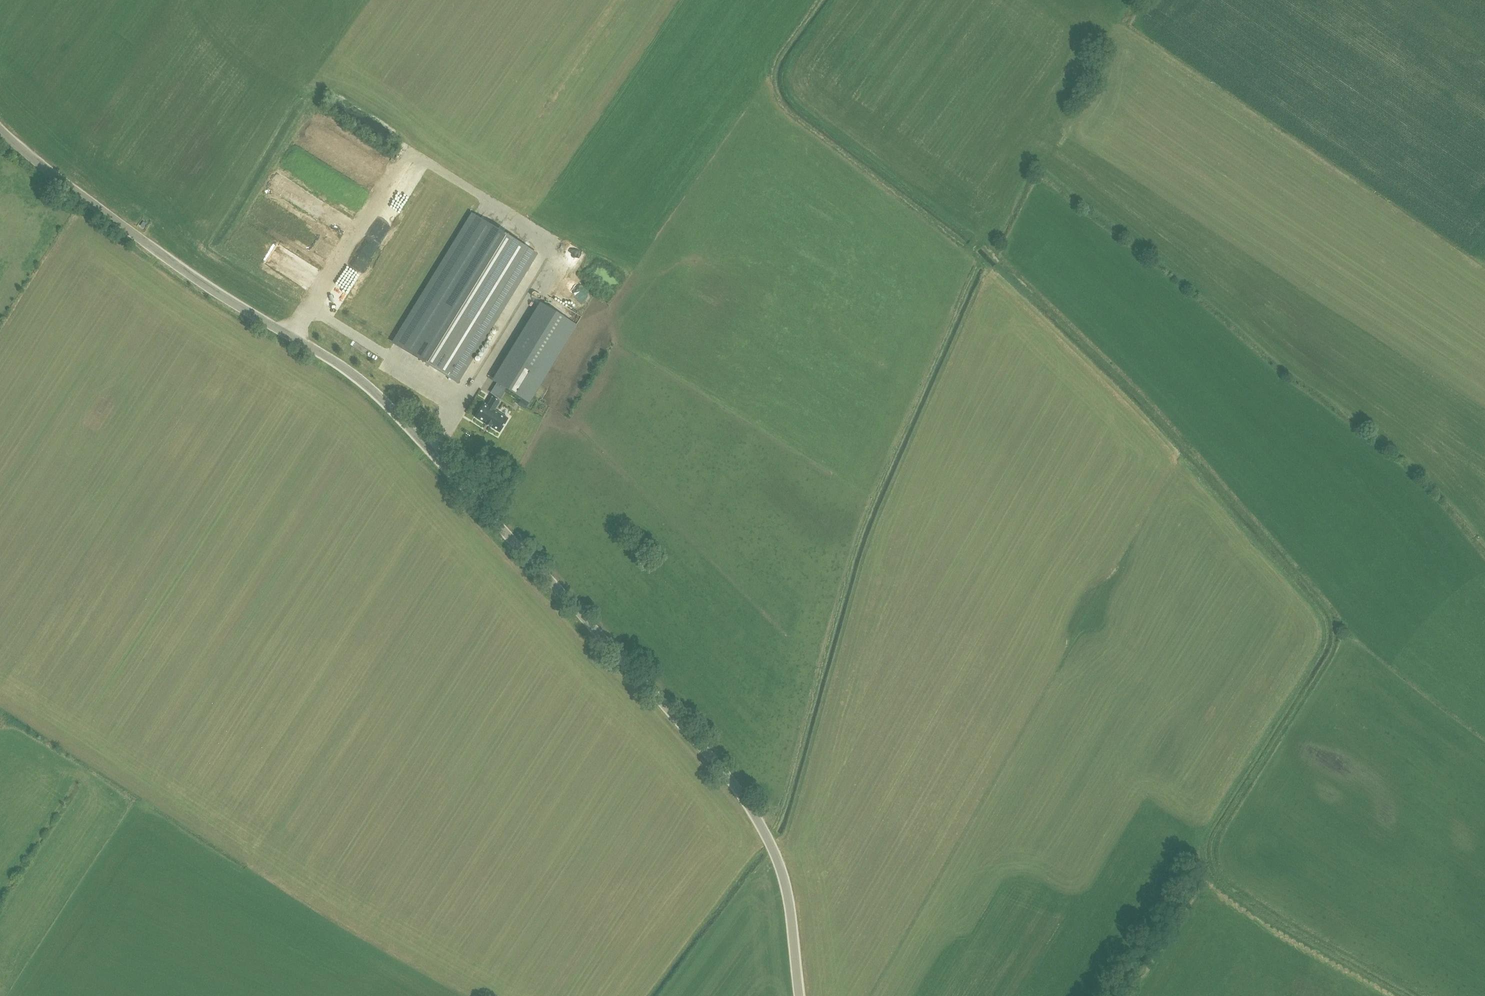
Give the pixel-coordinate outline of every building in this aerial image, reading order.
[(294,163),(299,166),(306,155),(301,152),(294,163)] [(403,348),(432,366),(437,369),(438,370),(445,375),(445,374),(456,381),(465,366),(535,253),(473,215),(394,343),(403,349),(403,348)] [(575,259),(579,251),(571,247),(567,255),(575,259)] [(282,253),(277,261),(293,271),(298,263),(282,253)] [(529,278),(536,280),(539,270),(532,267),(529,278)] [(516,307),(527,288),(520,284),(509,303),(516,307)] [(573,328),(541,310),(497,382),(529,401),(573,328)] [(503,394),(494,389),(491,393),(501,399),(503,394)] [(477,418),(480,420),(485,423),(485,424),(490,427),(491,426),(499,432),(500,433),(509,418),(509,417),(507,420),(497,414),(498,412),(495,410),(500,401),(500,402),(500,401),(493,397),(492,397),(493,397),(490,401),(487,406),(485,404),(485,403),(476,418),(477,418)]
